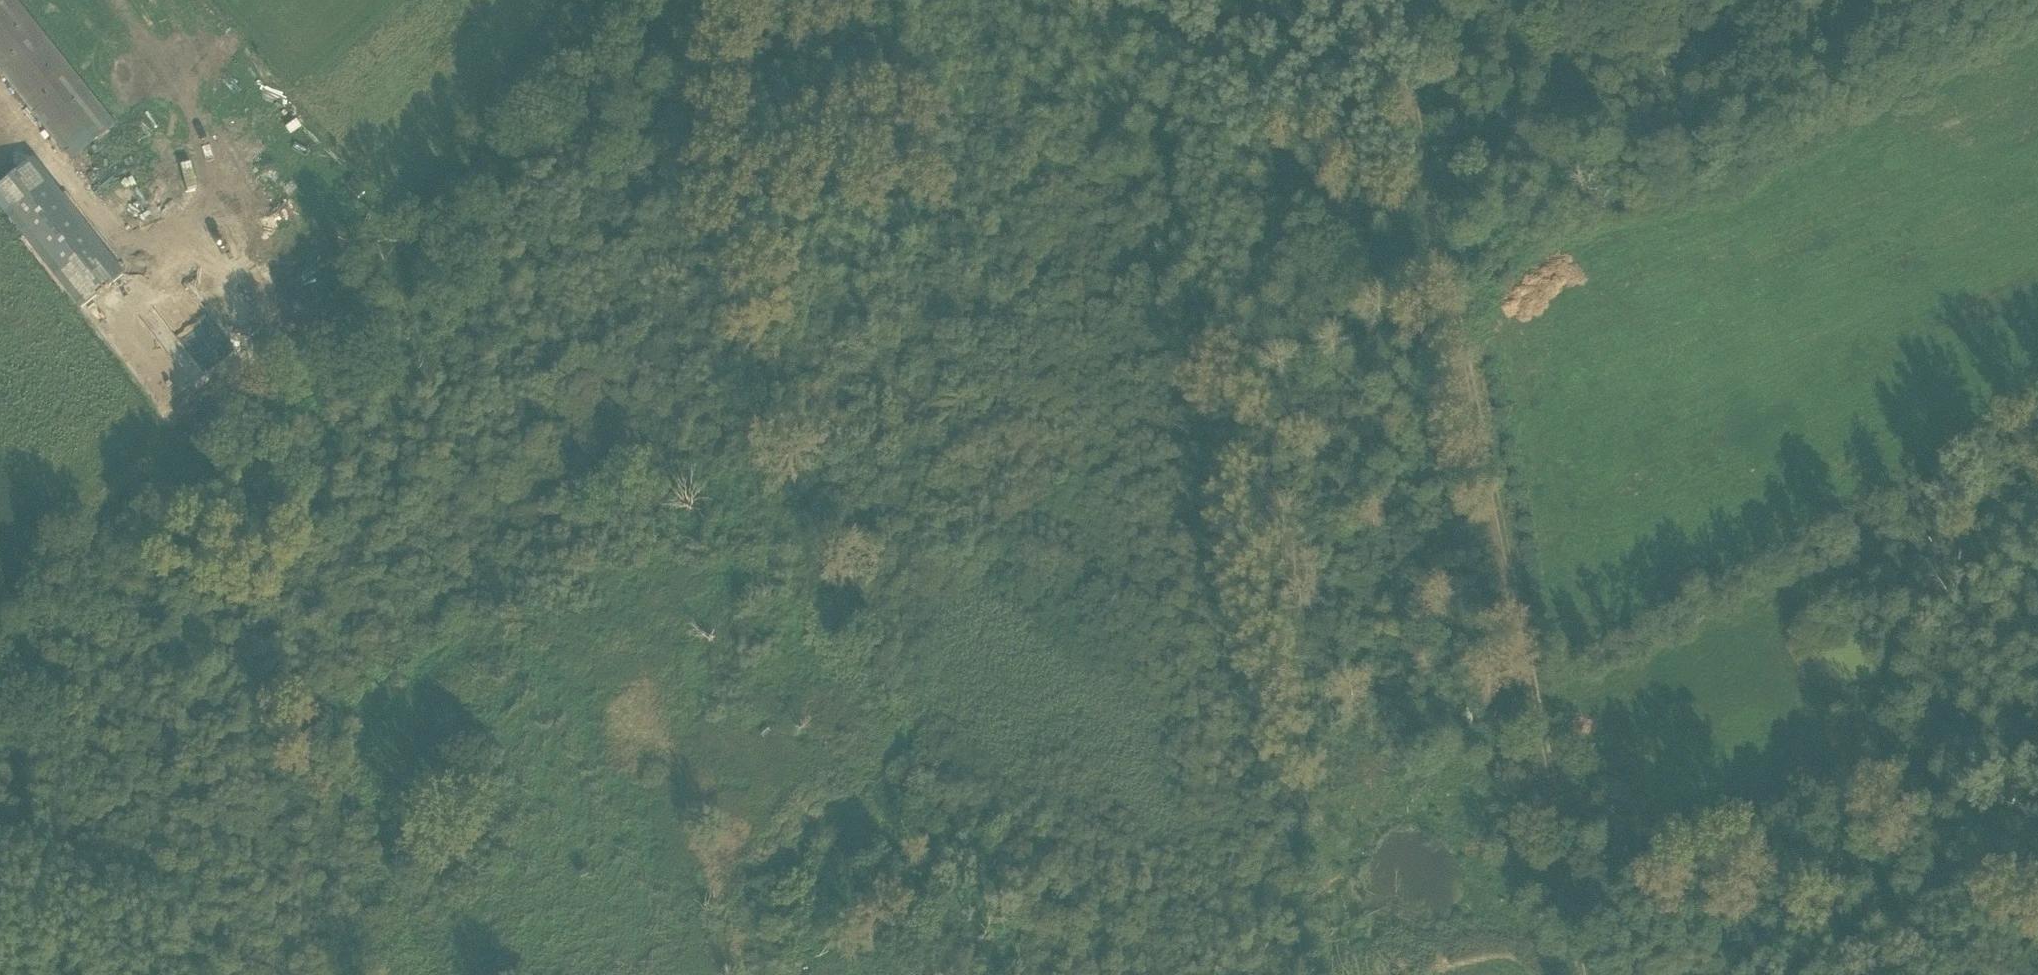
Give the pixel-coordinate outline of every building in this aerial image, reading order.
[(142,263),(186,227),(5,0),(0,0),(0,86),(142,263)] [(77,309),(122,274),(34,160),(0,186),(0,209),(8,219),(77,309)]
